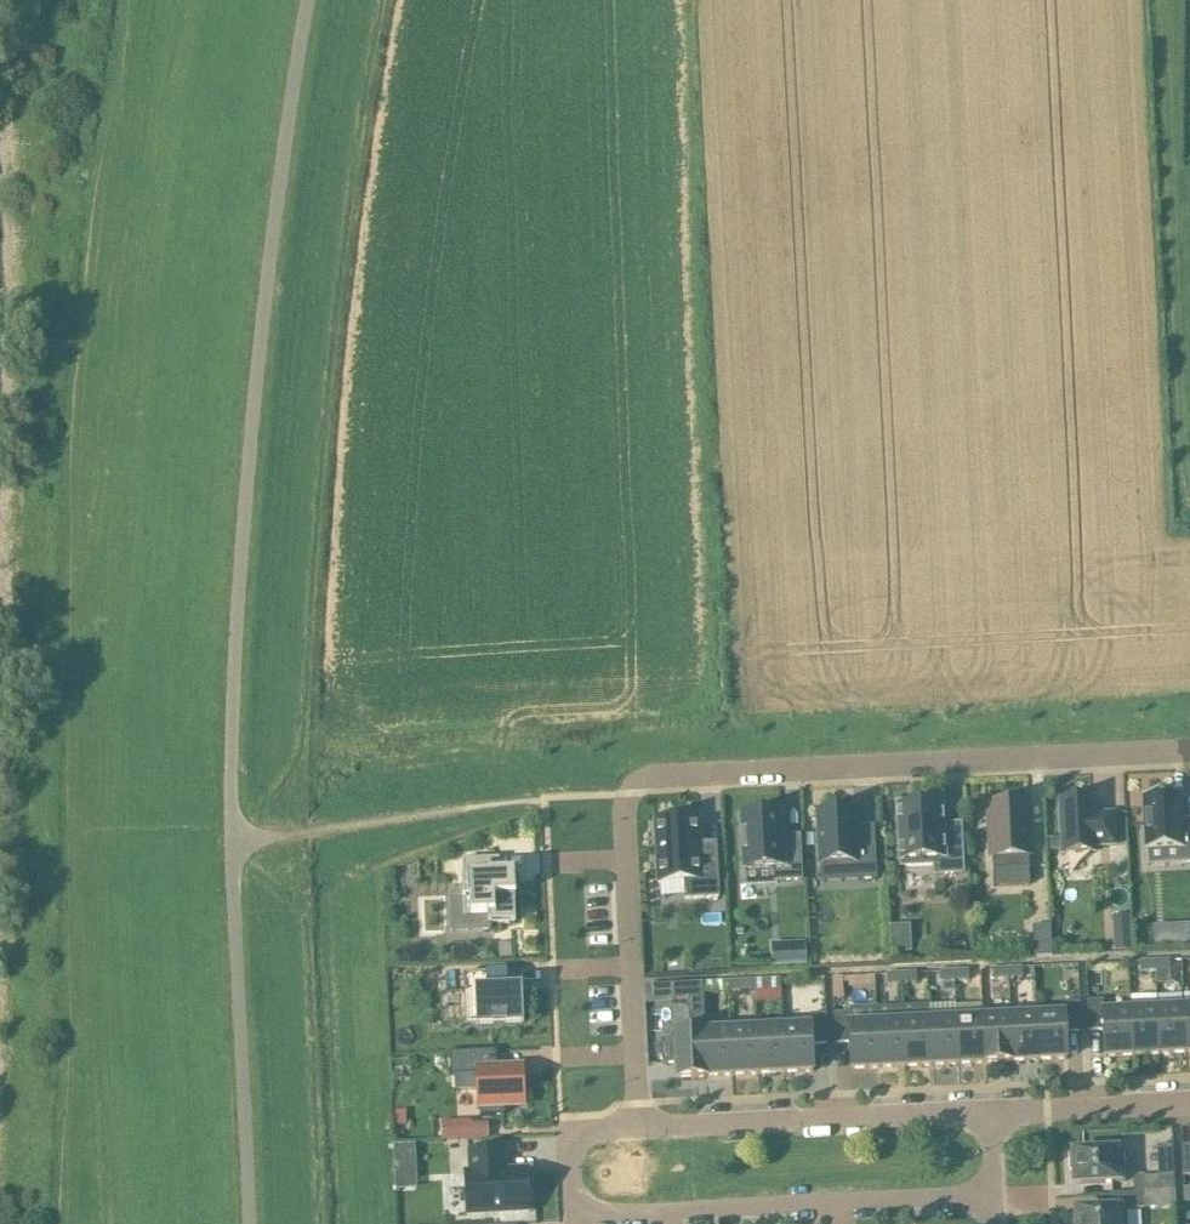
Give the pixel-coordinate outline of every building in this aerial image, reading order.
[(1189,863),(1189,829),(1184,830),(1183,794),(1146,796),(1149,851),(1184,849),(1185,864),(1189,863)] [(1092,799),(1060,801),(1062,854),(1095,852),(1095,846),(1115,845),(1114,814),(1093,815),(1092,799)] [(1028,802),(988,804),(990,858),(993,858),(993,870),(1029,868),(1028,856),(1031,856),(1028,802)] [(942,806),(898,808),(901,866),(935,865),(935,874),(963,873),(960,825),(943,825),(942,806)] [(854,811),(818,812),(820,864),(857,863),(857,880),(877,879),(876,847),(856,848),(854,811)] [(781,815),(742,816),(744,869),(774,868),(774,881),(800,880),(799,847),(782,847),(781,815)] [(685,882),(686,900),(718,898),(716,844),(699,844),(698,818),(677,819),(656,820),(659,883),(685,882)] [(818,834),(805,834),(806,846),(819,845),(818,834)] [(1059,841),(1051,841),(1051,850),(1060,850),(1059,841)] [(462,878),(461,878),(463,918),(486,917),(486,925),(514,924),(513,898),(515,898),(514,874),(499,875),(498,859),(461,860),(462,878)] [(957,888),(958,897),(967,897),(967,887),(957,888)] [(1114,917),(1116,952),(1133,951),(1131,916),(1114,917)] [(1156,925),(1157,944),(1189,943),(1189,923),(1156,925)] [(893,953),(915,952),(914,924),(892,925),(893,953)] [(1034,927),(1035,958),(1052,957),(1050,926),(1034,927)] [(805,943),(790,944),(792,967),(806,966),(805,943)] [(1169,960),(1155,961),(1156,974),(1169,974),(1169,960)] [(1156,974),(1155,961),(1150,961),(1142,961),(1142,975),(1156,974)] [(1009,968),(1009,980),(1024,979),(1023,967),(1009,968)] [(1009,968),(994,969),(994,981),(1009,980),(1009,968)] [(970,982),(969,970),(954,971),(955,983),(970,982)] [(954,971),(940,971),(940,983),(955,983),(954,971)] [(902,973),(903,985),(917,984),(916,972),(910,973),(902,973)] [(508,973),(464,974),(464,992),(467,992),(468,1025),(524,1022),(523,988),(508,989),(508,973)] [(888,986),(903,985),(902,973),(887,974),(888,986)] [(781,989),(781,980),(755,981),(755,990),(781,989)] [(717,983),(702,984),(703,989),(703,992),(729,991),(728,982),(717,983)] [(744,990),(743,982),(728,982),(729,991),(744,990)] [(702,984),(672,985),(673,1001),(703,999),(703,996),(703,992),(703,989),(702,984)] [(1133,1056),(1131,1012),(1104,1014),(1103,1001),(1087,1002),(1088,1032),(1089,1032),(1103,1031),(1105,1058),(1133,1056)] [(1037,1017),(1036,1017),(1038,1061),(1039,1061),(1067,1059),(1066,1033),(1081,1033),(1081,1032),(1080,1002),(1064,1003),(1064,1015),(1037,1017)] [(1159,1055),(1185,1054),(1183,1010),(1157,1011),(1159,1055)] [(1133,1056),(1159,1055),(1157,1011),(1131,1012),(1133,1056)] [(881,1068),(879,1024),(877,1024),(850,1026),(850,1013),(834,1014),(835,1044),(836,1044),(850,1044),(851,1070),(879,1068),(881,1068)] [(811,1028),(784,1029),(786,1073),(814,1072),(813,1045),(828,1045),(827,1014),(811,1015),(811,1028)] [(393,1017),(395,1050),(418,1049),(416,1016),(393,1017)] [(1011,1018),(1010,1018),(1012,1062),(1013,1062),(1038,1061),(1036,1017),(1011,1018)] [(1010,1018),(984,1019),(986,1063),(1012,1062),(1010,1018)] [(982,1019),(958,1021),(960,1065),(984,1063),(986,1063),(984,1019),(982,1019)] [(957,1021),(931,1022),(933,1066),(959,1065),(960,1065),(958,1021),(957,1021)] [(931,1022),(905,1023),(907,1067),(933,1066),(931,1022)] [(904,1023),(879,1024),(881,1068),(906,1067),(907,1067),(905,1023),(904,1023)] [(783,1029),(758,1030),(760,1074),(785,1073),(786,1073),(784,1029),(783,1029)] [(756,1030),(732,1031),(734,1075),(759,1074),(760,1074),(758,1030),(756,1030)] [(731,1032),(706,1033),(708,1077),(733,1076),(734,1075),(732,1031),(731,1032)] [(676,1039),(662,1040),(664,1064),(677,1064),(678,1078),(707,1077),(708,1077),(706,1033),(705,1033),(676,1034),(676,1039)] [(496,1050),(450,1052),(451,1075),(478,1074),(479,1107),(482,1106),(482,1108),(483,1117),(505,1116),(505,1107),(524,1106),(523,1081),(517,1081),(517,1067),(497,1068),(496,1050)] [(470,1122),(442,1124),(443,1143),(471,1141),(470,1122)] [(413,1146),(394,1147),(396,1192),(415,1191),(413,1146)] [(1173,1146),(1157,1147),(1158,1178),(1174,1177),(1173,1146)] [(1182,1146),(1183,1177),(1189,1176),(1189,1146),(1182,1146)] [(470,1174),(465,1174),(467,1215),(530,1212),(528,1171),(505,1172),(504,1150),(469,1152),(470,1174)] [(1073,1156),(1069,1156),(1070,1171),(1074,1171),(1075,1184),(1125,1182),(1123,1151),(1073,1153),(1073,1156)] [(1126,1210),(1143,1209),(1142,1193),(1112,1195),(1112,1210),(1076,1211),(1076,1223),(1073,1223),(1126,1223),(1126,1210)]
